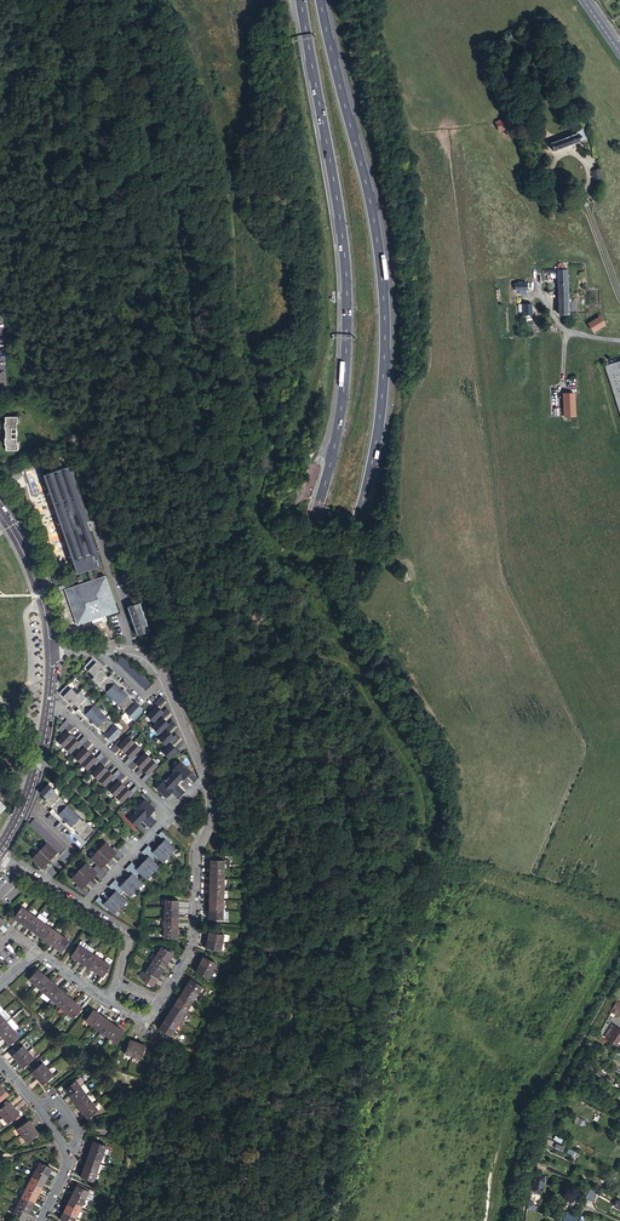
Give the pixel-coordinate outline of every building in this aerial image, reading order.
[(496,123),(495,124),(493,125),(496,133),(513,126),(509,117),(496,123)] [(586,142),(581,129),(575,131),(576,134),(549,144),(552,151),(575,143),(576,145),(578,146),(586,142)] [(601,177),(599,170),(593,171),(595,183),(601,182),(603,181),(602,176),(601,177)] [(557,264),(558,270),(558,273),(558,278),(559,314),(568,314),(568,306),(569,307),(571,306),(571,304),(570,304),(568,304),(568,299),(569,299),(571,298),(571,297),(569,296),(568,296),(567,270),(563,270),(563,264),(557,264)] [(525,292),(526,283),(519,283),(518,284),(515,284),(514,290),(519,291),(518,293),(524,294),(524,292),(525,292)] [(522,316),(531,315),(530,304),(521,304),(522,312),(522,316)] [(531,323),(531,315),(522,316),(523,323),(531,323)] [(592,331),(603,323),(600,319),(589,326),(592,331)] [(604,325),(603,323),(592,331),(593,333),(604,325)] [(606,328),(604,325),(593,333),(595,335),(606,328)] [(609,362),(619,402),(619,359),(609,362)] [(574,417),(573,394),(573,393),(564,394),(566,417),(574,417)] [(19,426),(19,419),(7,419),(7,425),(6,425),(6,431),(7,431),(7,436),(18,436),(18,426),(19,426)] [(18,446),(18,436),(7,436),(7,441),(6,441),(6,447),(7,447),(7,453),(19,452),(19,446),(18,446)] [(82,509),(86,521),(90,520),(72,470),(68,471),(66,466),(42,474),(57,517),(82,509)] [(101,564),(86,521),(82,509),(57,517),(76,572),(87,569),(91,567),(101,564)] [(91,567),(87,569),(90,580),(65,589),(77,622),(116,609),(104,575),(95,579),(91,567)] [(152,628),(142,600),(130,604),(139,632),(152,628)] [(152,685),(123,656),(117,662),(146,691),(152,685)] [(122,708),(133,719),(143,708),(135,700),(133,702),(132,701),(127,696),(128,695),(123,691),(119,686),(115,682),(114,683),(108,677),(100,670),(102,668),(92,659),(84,667),(94,676),(92,679),(102,689),(102,688),(106,692),(105,692),(118,705),(119,704),(122,707),(122,708)] [(113,676),(111,674),(108,677),(114,683),(115,682),(119,686),(120,685),(112,678),(113,676)] [(67,685),(59,693),(69,702),(71,701),(79,708),(85,713),(84,714),(88,718),(93,723),(97,727),(98,726),(103,731),(104,732),(103,734),(111,741),(121,730),(110,720),(109,721),(105,717),(106,717),(93,704),(93,705),(89,702),(90,701),(79,691),(77,694),(67,685)] [(125,690),(123,691),(128,695),(127,696),(132,701),(136,698),(133,695),(131,696),(125,690)] [(158,707),(165,699),(161,696),(154,704),(156,705),(146,715),(153,722),(160,716),(161,718),(152,728),(159,735),(165,729),(166,730),(157,739),(165,746),(168,742),(169,743),(161,752),(169,759),(177,750),(172,745),(179,737),(176,734),(173,737),(168,732),(176,724),(172,720),(169,724),(163,719),(170,712),(167,709),(163,712),(158,707)] [(85,713),(79,708),(76,711),(78,713),(79,712),(87,719),(88,718),(84,714),(85,713)] [(128,796),(130,798),(139,788),(136,785),(130,791),(120,781),(125,776),(119,769),(113,775),(103,765),(108,759),(101,753),(96,758),(86,748),(91,743),(84,736),(79,742),(69,732),(74,726),(67,719),(58,729),(63,734),(57,741),(70,754),(77,747),(80,750),(74,757),(88,770),(94,763),(98,767),(91,773),(105,787),(111,780),(115,783),(108,790),(122,803),(128,796)] [(100,734),(103,731),(98,726),(97,727),(93,723),(92,724),(99,730),(97,732),(100,734)] [(119,740),(111,749),(114,753),(119,747),(130,757),(124,763),(131,769),(136,764),(147,774),(141,779),(145,782),(154,773),(152,771),(158,765),(144,752),(138,758),(135,754),(141,748),(127,735),(121,742),(119,740)] [(198,778),(180,761),(172,770),(174,771),(165,780),(164,779),(156,787),(166,797),(171,792),(178,799),(185,792),(178,784),(182,779),(183,780),(187,776),(193,783),(198,778)] [(55,791),(48,784),(40,793),(46,799),(44,801),(52,808),(58,814),(57,814),(62,818),(65,822),(70,827),(71,826),(77,831),(78,833),(77,834),(85,841),(95,831),(83,820),(83,821),(79,818),(80,817),(67,805),(66,805),(63,802),(63,801),(54,792),(55,791)] [(155,809),(144,799),(136,808),(137,809),(128,819),(136,827),(142,821),(150,828),(156,822),(149,815),(155,809)] [(58,814),(52,808),(49,812),(53,815),(54,814),(60,820),(62,818),(57,814),(58,814)] [(65,848),(34,819),(28,825),(47,842),(56,852),(59,855),(65,848)] [(70,827),(65,822),(64,823),(72,831),(71,832),(73,835),(77,831),(71,826),(70,827)] [(99,897),(96,901),(105,910),(107,908),(113,914),(126,901),(120,895),(123,891),(129,897),(142,884),(136,878),(140,874),(146,880),(159,866),(153,860),(156,857),(162,863),(175,849),(169,843),(171,841),(161,832),(158,836),(163,841),(153,851),(148,846),(142,853),(147,858),(137,868),(132,863),(125,870),(131,875),(121,885),(115,880),(109,887),(114,892),(105,902),(99,897)] [(56,852),(47,842),(31,858),(41,868),(56,852)] [(86,862),(70,878),(77,885),(75,887),(85,896),(89,893),(83,887),(96,874),(101,879),(108,873),(102,867),(115,854),(121,859),(124,856),(114,847),(113,849),(106,842),(90,858),(97,865),(93,868),(86,862)] [(222,879),(222,869),(208,868),(208,879),(222,879)] [(222,890),(222,879),(208,879),(208,890),(222,890)] [(208,900),(222,900),(222,890),(208,890),(208,900)] [(165,900),(165,909),(178,909),(179,900),(165,900)] [(208,900),(208,911),(222,911),(222,900),(208,900)] [(13,916),(20,921),(28,910),(21,906),(13,916)] [(164,919),(178,920),(178,909),(165,909),(164,919)] [(28,910),(20,921),(29,927),(37,916),(28,910)] [(29,927),(38,934),(45,922),(37,916),(29,927)] [(164,919),(164,930),(178,930),(178,920),(164,919)] [(45,922),(38,934),(46,940),(54,929),(45,922)] [(55,946),(63,935),(54,929),(46,940),(55,946)] [(178,930),(164,930),(164,937),(178,938),(178,930)] [(209,932),(207,940),(220,942),(222,934),(209,932)] [(70,940),(63,935),(55,946),(62,951),(70,940)] [(220,942),(207,940),(206,947),(219,950),(220,942)] [(72,954),(78,958),(86,947),(79,943),(72,954)] [(89,944),(87,948),(93,952),(96,948),(89,944)] [(87,948),(86,947),(78,958),(87,964),(95,953),(93,952),(87,948)] [(157,954),(168,961),(173,954),(161,947),(157,954)] [(96,970),(103,959),(95,953),(87,964),(96,970)] [(162,970),(168,961),(157,954),(151,962),(162,970)] [(203,957),(199,964),(211,970),(215,963),(203,957)] [(110,964),(103,959),(96,970),(103,975),(110,964)] [(156,979),(162,970),(151,962),(145,972),(156,979)] [(211,970),(199,964),(196,971),(207,978),(211,970)] [(29,978),(35,984),(44,973),(38,968),(29,978)] [(156,979),(145,972),(140,978),(152,986),(156,979)] [(43,991),(52,980),(44,973),(35,984),(43,991)] [(191,979),(186,987),(197,994),(202,987),(191,979)] [(43,991),(52,998),(60,987),(52,980),(43,991)] [(60,987),(52,998),(60,1005),(69,994),(60,987)] [(180,996),(192,1003),(197,994),(186,987),(180,996)] [(60,1005),(67,1012),(76,1001),(69,994),(60,1005)] [(186,1012),(192,1003),(180,996),(175,1005),(186,1012)] [(617,1000),(610,1011),(616,1014),(617,1011),(619,1013),(619,1002),(617,1000)] [(76,1001),(67,1012),(74,1017),(83,1007),(76,1001)] [(186,1012),(175,1005),(169,1013),(180,1021),(186,1012)] [(85,1019),(92,1024),(100,1012),(93,1007),(85,1019)] [(100,1012),(92,1024),(101,1030),(109,1018),(100,1012)] [(174,1030),(180,1021),(169,1013),(163,1022),(174,1030)] [(101,1030),(109,1036),(117,1024),(109,1018),(101,1030)] [(8,1021),(0,1027),(0,1033),(4,1038),(15,1029),(8,1021)] [(174,1030),(163,1022),(159,1029),(170,1037),(174,1030)] [(117,1024),(109,1036),(116,1041),(124,1029),(117,1024)] [(617,1045),(619,1040),(619,1029),(614,1025),(605,1038),(617,1045)] [(20,1035),(15,1029),(4,1038),(9,1044),(20,1035)] [(125,1052),(133,1055),(137,1040),(130,1037),(125,1052)] [(137,1040),(133,1055),(141,1057),(146,1043),(137,1040)] [(12,1054),(17,1060),(29,1050),(23,1044),(12,1054)] [(29,1050),(17,1060),(23,1066),(34,1056),(29,1050)] [(32,1071),(37,1077),(49,1067),(43,1061),(32,1071)] [(49,1067),(37,1077),(42,1083),(54,1074),(49,1067)] [(70,1093),(81,1085),(76,1078),(65,1087),(70,1093)] [(87,1093),(81,1085),(70,1093),(76,1102),(87,1093)] [(94,1102),(87,1093),(76,1102),(82,1110),(94,1102)] [(4,1116),(15,1107),(10,1100),(0,1108),(0,1111),(4,1116)] [(94,1102),(82,1110),(88,1118),(99,1109),(94,1102)] [(15,1107),(4,1116),(9,1122),(20,1114),(15,1107)] [(584,1121),(577,1117),(574,1122),(582,1126),(584,1121)] [(17,1128),(22,1134),(34,1125),(29,1119),(17,1128)] [(34,1125),(22,1134),(27,1141),(39,1132),(34,1125)] [(94,1139),(91,1147),(104,1151),(106,1144),(94,1139)] [(562,1144),(561,1148),(577,1156),(579,1152),(562,1144)] [(104,1151),(91,1147),(88,1157),(100,1161),(104,1151)] [(100,1161),(88,1157),(84,1167),(97,1171),(100,1161)] [(41,1160),(37,1167),(49,1174),(53,1167),(41,1160)] [(32,1177),(44,1183),(49,1174),(37,1167),(32,1177)] [(94,1180),(97,1171),(84,1167),(81,1175),(94,1180)] [(534,1174),(530,1190),(541,1192),(544,1176),(534,1174)] [(27,1186),(39,1192),(44,1183),(32,1177),(27,1186)] [(74,1190),(86,1196),(90,1189),(77,1183),(74,1190)] [(27,1186),(22,1196),(34,1202),(39,1192),(27,1186)] [(597,1190),(590,1187),(585,1198),(592,1201),(597,1190)] [(74,1190),(69,1200),(81,1206),(86,1196),(74,1190)] [(34,1202),(22,1196),(17,1205),(29,1211),(34,1202)] [(81,1206),(69,1200),(65,1209),(77,1215),(81,1206)] [(534,1211),(535,1212),(537,1206),(534,1204),(534,1202),(528,1200),(528,1204),(534,1205),(534,1211)] [(25,1219),(29,1211),(17,1205),(13,1213),(25,1219)] [(77,1215),(65,1209),(60,1218),(68,1220),(74,1220),(77,1215)] [(558,1220),(561,1220),(564,1212),(560,1210),(556,1220),(558,1220)] [(578,1216),(565,1210),(564,1212),(561,1220),(576,1220),(578,1216)]
